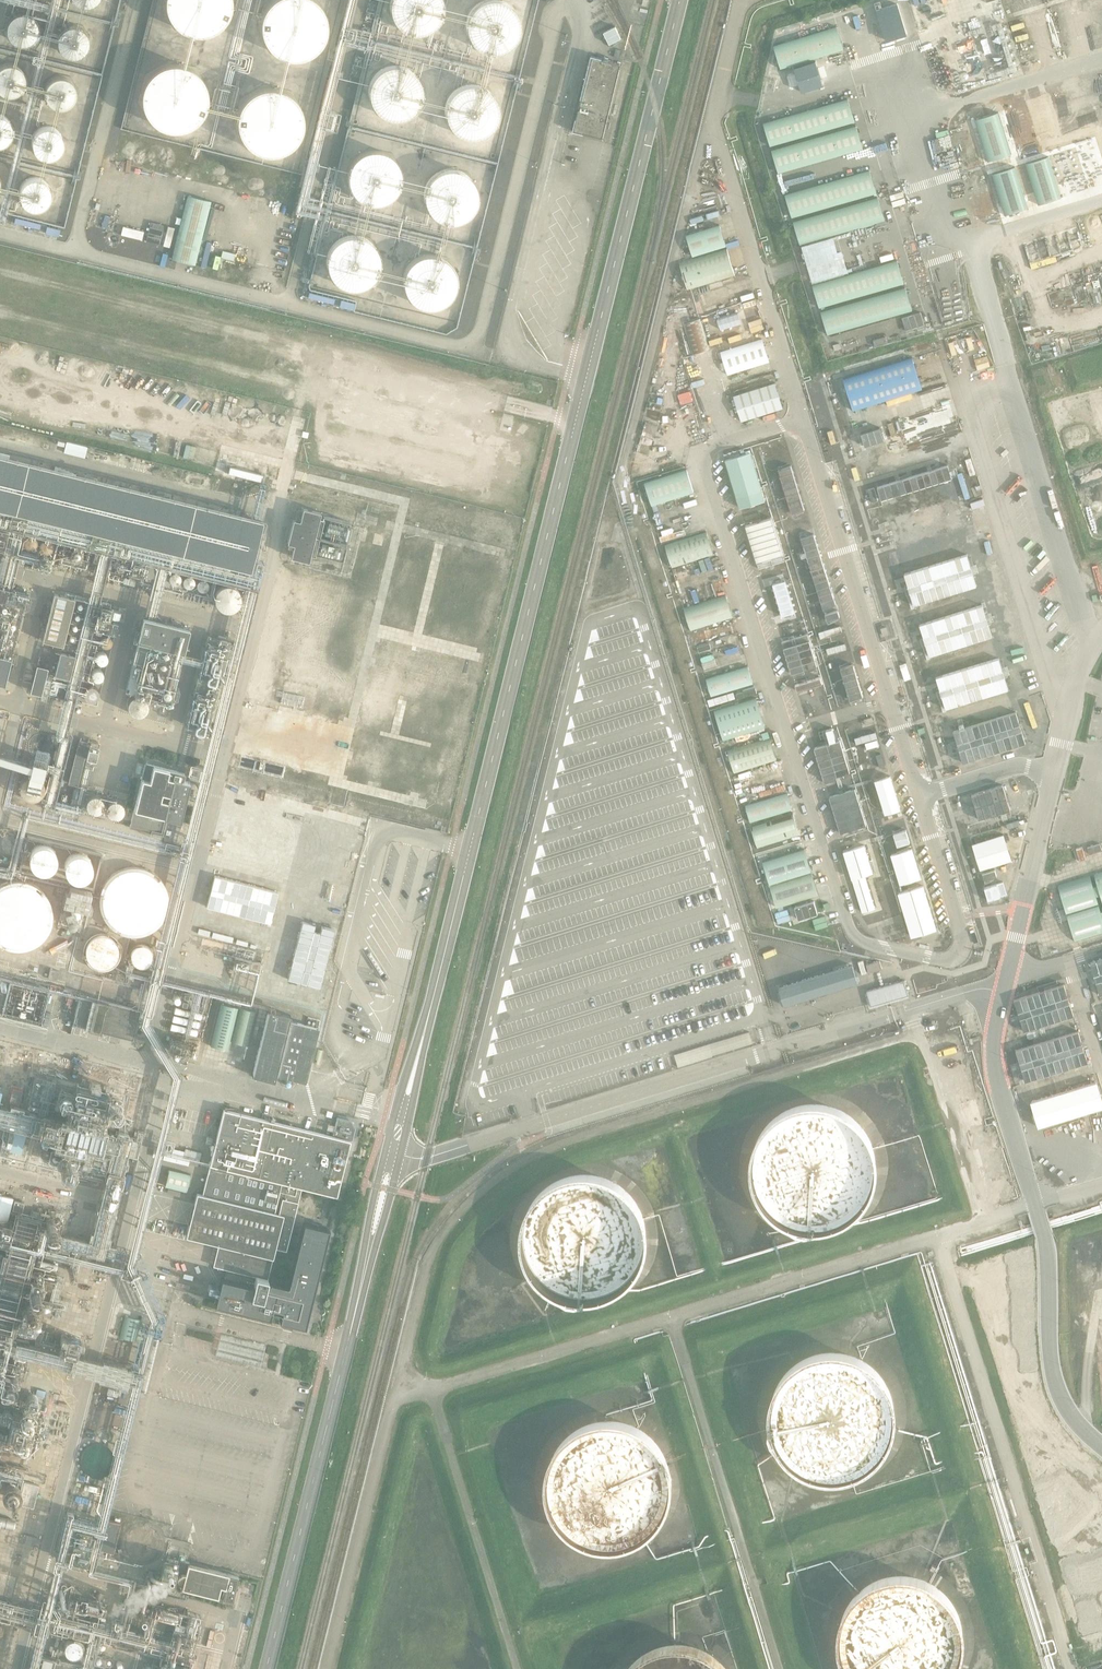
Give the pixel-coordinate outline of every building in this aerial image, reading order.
[(199,36),(207,35),(216,31),(223,26),(228,19),(231,11),(232,2),(232,0),(166,0),(165,4),(167,12),(170,20),(176,26),(182,31),(190,35),(199,36)] [(295,60),(303,59),(312,55),(319,50),(324,43),(327,35),(328,26),(327,18),(324,10),(319,3),(315,0),(275,0),(270,5),(265,12),(262,20),(261,28),(263,36),(266,44),(272,51),(278,56),(286,59),(295,60)] [(402,29),(408,33),(416,35),(423,34),(431,32),(437,27),(442,21),(444,14),(445,7),(444,0),(393,0),(392,1),(391,9),(393,17),(396,23),(402,29)] [(472,43),(477,48),(484,52),(491,54),(499,53),(506,51),(512,46),(517,40),(520,33),(520,26),(519,18),(515,11),(510,6),(504,2),(496,0),(488,1),(481,3),(475,8),(470,14),(467,21),(467,28),(468,36),(472,43)] [(897,4),(877,10),(886,41),(907,35),(897,4)] [(9,38),(13,42),(18,44),(24,45),(29,43),(34,39),(37,34),(38,29),(37,24),(35,20),(32,17),(28,14),(23,13),(17,14),(12,17),(8,21),(6,27),(6,33),(9,38)] [(60,49),(65,54),(70,56),(75,56),(81,54),(85,51),(88,46),(89,40),(88,36),(86,31),(83,28),(79,26),(75,25),(69,25),(63,28),(59,32),(57,38),(58,44),(60,49)] [(837,28),(774,47),(781,70),(844,50),(837,28)] [(579,109),(573,131),(585,134),(603,138),(605,129),(607,123),(621,64),(609,61),(604,59),(593,57),(592,56),(579,109)] [(816,62),(795,69),(802,92),(823,86),(816,62)] [(5,95),(11,95),(16,93),(20,90),(23,85),(24,80),(24,75),(22,71),(18,67),(14,65),(10,64),(4,64),(0,66),(0,93),(5,95)] [(166,131),(175,132),(183,131),(191,127),(198,122),(204,115),(207,107),(208,98),(207,90),(204,81),(198,74),(191,69),(183,66),(173,65),(164,66),(156,70),(149,76),(145,83),(142,91),(141,100),(143,108),(146,116),(152,122),(158,127),(166,131)] [(375,110),(380,115),(387,119),(394,121),(402,120),(409,118),(416,113),(420,107),(423,100),(424,93),(422,85),(419,78),(414,73),(407,69),(400,67),(392,68),(385,70),(378,75),(374,81),(371,88),(370,95),(371,103),(375,110)] [(47,102),(51,106),(56,108),(62,108),(67,106),(71,103),(74,98),(75,93),(75,88),(73,84),(69,80),(65,78),(61,77),(55,77),(50,80),(46,85),(44,90),(44,96),(47,102)] [(451,128),(457,134),(463,138),(471,140),(478,139),(486,137),(492,132),(497,126),(500,119),(500,112),(499,104),(495,97),(490,92),(483,88),(476,86),(468,87),(461,89),(455,93),(450,99),(447,107),(446,114),(448,122),(451,128)] [(262,154),(270,155),(279,154),(287,150),(294,145),(299,138),(303,130),(304,121),(303,113),(299,105),(294,98),(287,92),(278,89),(269,88),(260,90),(252,94),(245,100),(240,107),(237,115),(237,123),(238,131),(242,139),(247,146),(254,151),(262,154)] [(848,98),(763,122),(770,146),(854,121),(848,98)] [(3,144),(8,141),(11,136),(12,130),(11,126),(9,122),(6,118),(2,116),(0,115),(0,146),(3,144)] [(1071,124),(1071,169),(1085,169),(1085,132),(1081,132),(1081,124),(1071,124)] [(855,125),(771,149),(778,173),(862,149),(855,125)] [(34,152),(38,156),(43,158),(49,158),(54,156),(59,153),(61,148),(62,142),(62,138),(60,134),(57,130),(53,128),(48,127),(42,127),(37,130),(33,135),(31,140),(31,146),(34,152)] [(354,193),(359,199),(366,203),(373,205),(381,204),(388,202),(394,197),(399,191),(402,184),(403,177),(401,169),(398,162),(393,157),(386,153),(378,151),(371,151),(364,154),(357,158),(353,164),(350,171),(349,179),(350,187),(354,193)] [(430,212),(435,217),(442,221),(449,223),(457,222),(464,220),(470,215),(475,209),(478,202),(479,195),(477,187),(474,180),(469,175),(462,171),(454,169),(447,170),(440,172),(433,176),(429,183),(426,190),(425,197),(426,205),(430,212)] [(868,169),(784,194),(791,217),(875,193),(868,169)] [(21,203),(26,207),(31,209),(37,209),(42,207),(46,204),(49,199),(50,194),(50,189),(47,185),(44,181),(40,179),(36,178),(30,178),(24,181),(21,186),(19,191),(19,197),(21,203)] [(195,264),(211,201),(187,194),(171,258),(195,264)] [(876,196),(792,221),(793,222),(799,243),(799,245),(883,220),(876,196)] [(166,222),(152,219),(147,240),(161,243),(166,222)] [(692,256),(726,246),(719,224),(685,234),(692,256)] [(143,238),(144,230),(124,226),(122,234),(143,238)] [(175,227),(169,226),(164,244),(171,246),(175,227)] [(333,279),(338,285),(345,289),(352,290),(360,290),(367,288),(373,283),(378,277),(381,270),(382,262),(380,255),(377,248),(371,243),(365,239),(357,237),(350,237),(342,240),(336,244),(331,250),(329,257),(328,265),(329,272),(333,279)] [(214,241),(209,240),(203,267),(207,268),(214,241)] [(235,244),(231,243),(227,256),(232,258),(235,244)] [(253,248),(247,247),(242,268),(248,270),(253,248)] [(688,290),(735,275),(726,248),(680,263),(688,290)] [(409,297),(415,303),(421,306),(429,308),(436,308),(444,305),(450,301),(455,295),(457,288),(458,280),(457,273),(453,266),(448,260),(441,257),(434,255),(426,255),(419,258),(413,262),(408,268),(405,275),(404,283),(406,290),(409,297)] [(896,260),(812,284),(819,308),(903,283),(896,260)] [(904,287),(820,311),(827,335),(911,310),(911,308),(904,287)] [(307,292),(306,298),(353,309),(354,303),(307,292)] [(922,311),(902,317),(906,330),(925,325),(922,311)] [(684,323),(694,354),(710,349),(700,318),(684,323)] [(762,338),(721,352),(728,375),(770,362),(762,338)] [(912,358),(844,379),(853,410),(921,389),(912,358)] [(741,421),(783,408),(775,382),(733,395),(741,421)] [(679,394),(682,403),(694,399),(691,390),(679,394)] [(860,429),(869,458),(949,434),(940,405),(860,429)] [(715,407),(701,411),(710,438),(724,434),(715,407)] [(769,445),(774,463),(787,460),(781,441),(769,445)] [(67,442),(65,453),(86,456),(87,445),(67,442)] [(751,452),(725,460),(739,507),(765,499),(751,452)] [(948,465),(877,487),(881,500),(952,479),(948,465)] [(229,467),(228,473),(259,481),(261,475),(229,467)] [(687,470),(644,483),(651,506),(694,492),(687,470)] [(777,474),(789,512),(802,508),(791,470),(777,474)] [(318,518),(320,512),(301,507),(298,519),(292,518),(286,542),(293,544),(290,557),(307,561),(309,555),(313,556),(322,519),(318,518)] [(772,517),(746,525),(759,568),(785,560),(772,517)] [(672,568),(713,555),(706,532),(665,545),(672,568)] [(818,532),(802,536),(807,559),(806,570),(799,571),(794,571),(783,573),(801,576),(807,575),(808,578),(814,579),(812,590),(797,588),(797,591),(799,599),(806,598),(807,593),(818,595),(819,600),(823,600),(827,620),(828,620),(838,618),(818,532)] [(38,543),(37,539),(35,536),(33,535),(30,535),(27,535),(24,537),(23,540),(22,543),(23,546),(25,548),(27,550),(30,550),(33,550),(35,549),(37,546),(38,543)] [(56,547),(56,546),(55,543),(53,541),(51,539),(48,538),(45,539),(42,540),(40,543),(40,546),(40,549),(42,552),(44,553),(47,554),(50,554),(53,552),(55,550),(56,547)] [(895,550),(883,554),(886,566),(898,563),(895,550)] [(142,568),(130,565),(127,578),(138,581),(142,568)] [(179,578),(179,575),(177,573),(175,571),(172,570),(169,570),(166,572),(164,575),(163,578),(164,581),(165,583),(167,585),(171,586),(174,585),(177,584),(178,581),(179,578)] [(776,575),(762,579),(769,600),(782,596),(776,575)] [(193,584),(193,583),(192,581),(191,579),(189,577),(186,577),(184,578),(182,579),(180,581),(180,584),(180,586),(182,588),(184,589),(186,590),(188,590),(191,588),(192,586),(193,584)] [(238,593),(238,592),(238,590),(237,588),(236,586),(234,583),(231,581),(228,580),(226,579),(223,579),(221,580),(218,581),(216,583),(214,585),(213,587),(212,589),(212,592),(212,595),(213,597),(215,601),(217,603),(219,604),(222,605),(225,605),(227,605),(230,604),(232,603),(234,602),(237,598),(238,595),(238,593)] [(209,589),(209,586),(207,584),(206,583),(203,582),(200,582),(198,584),(197,586),(196,588),(197,591),(198,593),(200,594),(203,595),(204,595),(207,594),(208,591),(209,589)] [(5,684),(26,592),(0,585),(0,683),(5,684)] [(74,598),(53,593),(42,641),(62,646),(74,598)] [(684,607),(691,631),(733,619),(726,595),(684,607)] [(984,607),(906,629),(915,664),(918,665),(916,657),(936,662),(938,654),(963,647),(967,659),(977,662),(974,673),(965,676),(967,684),(973,682),(974,686),(982,683),(983,688),(990,690),(991,683),(990,680),(995,679),(998,692),(1009,689),(1002,666),(989,669),(979,667),(981,662),(998,657),(984,607)] [(794,609),(774,615),(776,622),(796,616),(794,609)] [(188,627),(142,615),(124,689),(136,692),(147,642),(182,651),(188,627)] [(95,616),(93,627),(114,632),(116,621),(95,616)] [(804,622),(779,630),(794,678),(818,670),(804,622)] [(307,674),(319,674),(319,662),(326,656),(326,659),(342,659),(348,654),(345,651),(357,642),(343,642),(341,640),(352,639),(352,632),(389,631),(394,627),(371,628),(368,624),(298,625),(298,642),(293,642),(293,650),(284,650),(284,654),(285,655),(294,655),(294,667),(284,667),(284,674),(302,674),(302,667),(307,674)] [(109,644),(109,642),(107,640),(106,638),(104,638),(102,638),(100,640),(98,641),(98,644),(98,645),(99,647),(100,648),(103,649),(105,649),(107,648),(108,646),(109,644)] [(222,668),(228,642),(224,641),(225,639),(222,638),(221,641),(212,638),(205,664),(222,668)] [(74,654),(60,651),(55,673),(69,676),(74,654)] [(105,661),(105,659),(104,657),(102,655),(100,655),(98,655),(96,657),(94,659),(94,661),(94,663),(96,665),(97,666),(99,666),(101,666),(103,665),(104,663),(105,661)] [(47,666),(36,663),(30,691),(42,694),(47,666)] [(712,696),(752,683),(748,667),(707,680),(712,696)] [(843,675),(851,700),(864,696),(856,671),(843,675)] [(790,680),(794,692),(820,683),(817,672),(790,680)] [(101,680),(101,679),(100,678),(99,676),(97,674),(95,674),(93,674),(91,675),(90,677),(89,679),(90,681),(91,683),(92,684),(95,685),(97,685),(98,684),(100,682),(101,680)] [(325,746),(347,727),(274,706),(273,688),(268,688),(269,692),(251,687),(233,751),(250,750),(248,724),(261,723),(257,739),(258,761),(263,745),(267,746),(266,730),(275,733),(271,746),(276,752),(275,737),(287,740),(288,738),(300,737),(300,739),(313,738),(301,735),(319,733),(319,741),(325,741),(325,746)] [(801,694),(807,712),(824,707),(819,689),(801,694)] [(96,698),(96,697),(96,695),(95,694),(93,692),(91,691),(88,692),(87,693),(86,694),(85,697),(85,699),(86,701),(88,702),(90,703),(92,702),(94,701),(95,700),(96,698)] [(724,740),(765,727),(755,694),(714,706),(724,740)] [(59,707),(59,714),(72,714),(72,697),(60,696),(59,707)] [(146,709),(146,708),(145,706),(145,704),(143,702),(140,700),(137,699),(133,700),(130,702),(128,704),(127,708),(128,712),(130,715),(133,717),(136,717),(140,717),(143,715),(145,712),(146,709)] [(862,708),(851,712),(853,719),(864,715),(862,708)] [(984,746),(1022,738),(1017,715),(991,721),(994,732),(982,735),(984,746)] [(872,717),(864,719),(866,725),(874,722),(872,717)] [(858,729),(863,748),(877,744),(872,725),(858,729)] [(57,744),(57,743),(57,741),(56,738),(54,735),(50,732),(48,732),(46,731),(44,731),(41,732),(39,733),(37,735),(36,736),(34,739),(34,741),(34,743),(34,747),(37,751),(40,754),(44,755),(49,754),(53,752),(55,750),(56,749),(57,746),(57,744)] [(735,773),(776,760),(770,738),(727,751),(735,773)] [(840,739),(814,747),(825,784),(845,778),(843,772),(849,770),(840,739)] [(80,741),(69,785),(80,788),(90,743),(80,741)] [(100,750),(90,748),(88,757),(97,760),(100,750)] [(145,763),(129,827),(164,836),(168,819),(182,822),(193,783),(183,781),(185,773),(145,763)] [(48,780),(48,776),(46,772),(44,771),(42,769),(37,768),(35,768),(32,769),(29,771),(28,772),(26,775),(25,777),(25,780),(26,784),(28,788),(30,789),(32,791),(36,791),(38,791),(40,791),(42,790),(44,789),(46,787),(47,785),(48,782),(48,780)] [(901,809),(892,774),(875,779),(885,813),(901,809)] [(102,798),(102,795),(100,792),(98,790),(96,789),(93,789),(90,789),(88,790),(86,792),(85,795),(84,798),(85,802),(86,805),(90,807),(93,807),(97,807),(99,805),(102,802),(102,798)] [(868,826),(856,789),(830,797),(842,834),(868,826)] [(976,804),(979,817),(1032,805),(1028,791),(976,804)] [(750,822),(792,809),(787,792),(745,805),(750,822)] [(125,804),(124,800),(122,797),(119,795),(116,795),(113,795),(109,797),(107,800),(106,804),(107,808),(109,811),(112,813),(116,813),(119,813),(122,811),(124,808),(125,804)] [(758,849),(800,836),(793,813),(751,826),(758,849)] [(907,829),(893,833),(897,847),(911,843),(907,829)] [(980,870),(1012,860),(1004,834),(972,844),(980,870)] [(866,844),(845,850),(853,878),(865,874),(874,872),(866,844)] [(55,859),(55,856),(54,854),(53,851),(51,849),(49,848),(46,846),(43,846),(41,846),(36,847),(34,848),(32,850),(29,854),(29,857),(28,859),(29,864),(32,868),(34,870),(36,871),(38,872),(41,872),(43,872),(46,872),(49,871),(51,869),(53,866),(54,864),(55,862),(55,859)] [(912,848),(891,854),(900,884),(921,878),(912,848)] [(804,851),(763,864),(770,886),(811,874),(804,851)] [(96,868),(96,865),(95,862),(93,859),(91,856),(89,855),(86,853),(82,852),(80,852),(77,852),(73,853),(70,855),(68,857),(66,860),(65,862),(64,865),(63,868),(64,872),(65,875),(67,878),(68,880),(72,882),(74,883),(77,884),(80,884),(82,884),(86,883),(89,882),(91,880),(93,878),(95,875),(96,872),(96,868)] [(0,859),(0,877),(6,878),(7,871),(6,871),(9,861),(0,859)] [(168,899),(167,898),(167,891),(165,886),(162,880),(158,875),(153,871),(148,868),(142,867),(137,866),(130,866),(124,868),(118,871),(113,875),(109,880),(106,885),(104,890),(103,897),(104,904),(106,910),(108,916),(112,920),(114,922),(117,925),(123,928),(129,929),(134,930),(139,930),(146,928),(152,925),(157,922),(162,916),(165,911),(167,905),(168,899)] [(1094,874),(1101,900),(1101,872),(1094,874)] [(865,874),(853,878),(862,912),(875,908),(865,874)] [(812,875),(770,888),(777,911),(794,905),(814,899),(819,898),(812,875)] [(1060,885),(1076,942),(1101,934),(1101,917),(1090,876),(1060,885)] [(52,912),(51,905),(49,900),(46,893),(42,889),(38,886),(33,883),(27,881),(20,880),(12,881),(8,882),(2,885),(0,887),(0,937),(1,938),(6,941),(10,943),(15,944),(18,944),(25,944),(30,943),(34,941),(37,939),(41,936),(45,932),(49,926),(51,919),(52,913),(52,912)] [(992,901),(1003,898),(1001,890),(1008,888),(1006,882),(988,887),(992,901)] [(924,884),(898,892),(911,936),(937,928),(924,884)] [(814,899),(794,905),(799,919),(818,913),(814,899)] [(787,908),(775,912),(778,922),(790,918),(787,908)] [(302,922),(287,979),(319,987),(334,930),(321,927),(320,933),(313,931),(315,925),(302,922)] [(120,950),(120,947),(119,944),(117,941),(115,938),(112,936),(109,935),(106,934),(103,934),(100,934),(97,936),(94,937),(92,939),(90,941),(89,944),(88,947),(87,951),(88,954),(89,957),(91,960),(93,963),(96,964),(99,966),(102,966),(105,966),(110,965),(113,964),(115,962),(117,959),(119,957),(120,954),(120,950)] [(155,953),(155,950),(154,949),(152,945),(149,943),(147,942),(144,942),(142,942),(140,943),(136,945),(134,949),(133,953),(134,957),(135,959),(136,961),(140,963),(142,964),(144,964),(148,964),(150,963),(151,961),(153,959),(154,958),(155,953)] [(763,951),(764,958),(778,954),(776,947),(763,951)] [(1090,962),(1100,994),(1101,993),(1101,958),(1090,962)] [(867,965),(870,972),(876,970),(882,968),(879,961),(869,964),(867,965)] [(853,965),(778,988),(784,1006),(858,983),(853,965)] [(147,975),(127,970),(117,968),(114,981),(143,988),(147,975)] [(42,1022),(50,985),(7,976),(0,1012),(0,1013),(42,1022)] [(908,995),(904,980),(881,987),(867,991),(872,1006),(888,1001),(908,995)] [(93,998),(79,995),(72,1025),(132,1040),(139,1011),(110,1005),(111,1000),(94,996),(93,998)] [(221,1004),(210,1047),(227,1051),(238,1008),(221,1004)] [(240,1008),(232,1041),(248,1045),(256,1012),(240,1008)] [(252,1074),(252,1075),(274,1081),(276,1075),(305,1082),(308,1072),(319,1028),(289,1021),(290,1015),(268,1010),(268,1011),(253,1074),(252,1074)] [(751,1033),(675,1051),(678,1063),(753,1045),(751,1033)] [(97,1173),(114,1095),(0,1071),(0,1153),(97,1173)] [(1031,1102),(1039,1127),(1101,1108),(1101,1101),(1096,1082),(1031,1102)] [(197,1193),(185,1236),(186,1236),(218,1245),(213,1265),(212,1266),(255,1276),(255,1275),(267,1278),(275,1248),(285,1250),(301,1187),(337,1195),(350,1140),(353,1128),(350,1122),(337,1119),(336,1118),(336,1119),(332,1136),(223,1108),(202,1194),(197,1193)] [(870,1177),(871,1171),(870,1165),(869,1159),(868,1153),(866,1147),(864,1142),(861,1137),(857,1132),(853,1127),(849,1123),(844,1119),(839,1116),(833,1113),(828,1111),(822,1109),(816,1108),(810,1108),(804,1108),(798,1109),(792,1110),(786,1112),(780,1114),(775,1117),(770,1120),(765,1124),(761,1128),(757,1133),(754,1138),(751,1143),(749,1149),(747,1155),(746,1161),(745,1167),(745,1173),(745,1179),(747,1185),(748,1191),(751,1196),(753,1202),(757,1207),(760,1212),(765,1216),(769,1220),(774,1223),(779,1226),(785,1229),(791,1231),(797,1232),(803,1233),(809,1233),(815,1233),(821,1232),(827,1230),(832,1228),(838,1225),(843,1222),(848,1219),(852,1215),(856,1210),(860,1205),(863,1200),(866,1195),(868,1189),(869,1183),(870,1177)] [(173,1148),(171,1154),(183,1157),(199,1161),(201,1153),(185,1148),(184,1151),(173,1148)] [(190,1159),(162,1152),(154,1150),(153,1157),(188,1166),(190,1159)] [(639,1246),(639,1239),(639,1233),(638,1227),(637,1222),(635,1216),(632,1210),(629,1205),(625,1200),(621,1196),(617,1192),(612,1188),(607,1185),(601,1182),(595,1180),(590,1179),(584,1178),(578,1177),(571,1178),(565,1178),(560,1180),(554,1182),(548,1184),(543,1187),(538,1191),(533,1194),(529,1199),(525,1204),(522,1209),(519,1214),(517,1220),(515,1226),(514,1231),(514,1238),(514,1244),(515,1250),(516,1256),(518,1261),(520,1267),(523,1272),(526,1277),(530,1282),(534,1286),(539,1290),(544,1293),(549,1296),(555,1299),(561,1301),(567,1302),(573,1303),(579,1303),(585,1302),(591,1301),(596,1299),(602,1297),(608,1294),(613,1291),(617,1288),(622,1283),(626,1279),(629,1274),(632,1269),(635,1263),(637,1257),(638,1252),(639,1246)] [(41,1216),(24,1211),(24,1201),(14,1198),(12,1196),(0,1192),(0,1306),(1,1306),(2,1310),(8,1312),(21,1302),(19,1299),(21,1291),(43,1289),(35,1279),(40,1275),(37,1271),(39,1265),(52,1264),(44,1262),(48,1259),(44,1258),(41,1216)] [(279,1319),(285,1321),(305,1326),(329,1227),(317,1224),(303,1221),(287,1284),(267,1280),(267,1278),(255,1275),(255,1276),(253,1284),(220,1277),(213,1304),(269,1317),(272,1306),(282,1309),(279,1319)] [(202,1273),(170,1265),(166,1277),(198,1285),(202,1273)] [(235,1347),(213,1340),(209,1355),(230,1361),(235,1347)] [(893,1418),(894,1412),(893,1406),(892,1400),(891,1394),(889,1388),(886,1383),(883,1377),(879,1373),(875,1368),(870,1364),(865,1360),(860,1357),(854,1355),(848,1353),(843,1351),(836,1350),(830,1350),(824,1350),(818,1351),(812,1353),(806,1355),(801,1358),(795,1361),(790,1365),(786,1369),(782,1373),(778,1378),(775,1384),(772,1389),(770,1395),(769,1401),(768,1407),(768,1413),(768,1419),(769,1425),(771,1431),(773,1437),(776,1443),(779,1448),(782,1453),(787,1457),(791,1461),(796,1465),(801,1468),(807,1471),(813,1473),(819,1474),(825,1475),(831,1475),(837,1475),(843,1474),(849,1472),(855,1470),(861,1468),(866,1465),(871,1461),(875,1457),(880,1452),(883,1447),(886,1442),(889,1436),(891,1430),(892,1424),(893,1418)] [(31,1403),(30,1408),(44,1411),(48,1390),(37,1388),(36,1393),(28,1391),(26,1402),(31,1403)] [(674,1486),(674,1480),(674,1474),(673,1468),(671,1462),(669,1456),(667,1451),(663,1446),(660,1441),(656,1436),(651,1432),(646,1428),(641,1425),(636,1423),(630,1421),(624,1419),(618,1418),(612,1418),(606,1418),(600,1419),(594,1420),(588,1422),(583,1424),(578,1427),(573,1431),(568,1435),(564,1439),(560,1444),(557,1449),(554,1454),(552,1460),(550,1466),(549,1472),(548,1478),(549,1484),(549,1490),(550,1496),(552,1502),(554,1507),(557,1512),(561,1518),(565,1522),(569,1527),(573,1530),(579,1534),(584,1537),(589,1539),(595,1541),(601,1542),(607,1543),(613,1543),(619,1542),(625,1541),(631,1540),(637,1538),(642,1535),(647,1532),(652,1528),(657,1524),(661,1519),(664,1514),(667,1509),(670,1503),(672,1498),(673,1492),(674,1486)] [(38,1485),(24,1481),(18,1504),(33,1508),(38,1485)] [(84,1511),(72,1508),(68,1524),(80,1527),(84,1511)] [(120,1523),(107,1520),(100,1549),(113,1553),(120,1523)] [(160,1544),(160,1541),(159,1538),(158,1536),(156,1533),(154,1530),(150,1528),(148,1527),(144,1527),(141,1527),(138,1528),(135,1529),(132,1531),(129,1534),(128,1537),(126,1540),(126,1544),(126,1547),(127,1550),(129,1553),(130,1555),(133,1557),(136,1559),(139,1560),(142,1561),(146,1561),(149,1560),(152,1559),(155,1557),(157,1554),(159,1551),(160,1547),(160,1544)] [(73,1532),(67,1557),(86,1562),(93,1536),(73,1532)] [(238,1576),(188,1563),(185,1572),(184,1572),(183,1572),(182,1572),(181,1572),(180,1573),(179,1574),(178,1575),(177,1576),(177,1577),(177,1578),(177,1579),(177,1581),(177,1582),(178,1583),(179,1584),(180,1585),(181,1585),(182,1586),(181,1588),(232,1600),(238,1576)] [(966,1635),(966,1629),(965,1623),(964,1617),(961,1611),(959,1606),(956,1601),(952,1596),(948,1591),(943,1587),(938,1584),(933,1580),(927,1578),(921,1576),(915,1574),(909,1574),(903,1573),(897,1574),(891,1575),(885,1576),(879,1578),(874,1581),(868,1584),(863,1588),(859,1592),(855,1597),(851,1602),(848,1607),(845,1612),(843,1618),(842,1624),(841,1630),(841,1636),(841,1643),(842,1649),(844,1655),(846,1660),(848,1666),(850,1668),(957,1668),(959,1665),(962,1659),(964,1654),(965,1648),(966,1642),(966,1635)] [(100,1615),(105,1596),(55,1583),(50,1602),(100,1615)] [(83,1645),(83,1641),(81,1638),(79,1637),(77,1636),(74,1636),(71,1636),(69,1637),(68,1638),(66,1641),(65,1644),(66,1648),(68,1651),(71,1653),(74,1654),(78,1653),(81,1651),(83,1648),(83,1645)] [(729,1666),(725,1662),(721,1658),(716,1654),(711,1651),(705,1648),(700,1646),(694,1644),(688,1643),(682,1643),(676,1643),(670,1643),(664,1645),(658,1646),(652,1649),(647,1652),(642,1655),(637,1659),(633,1663),(629,1668),(628,1668),(731,1668),(729,1666)] [(39,1654),(36,1668),(99,1668),(39,1654)]
